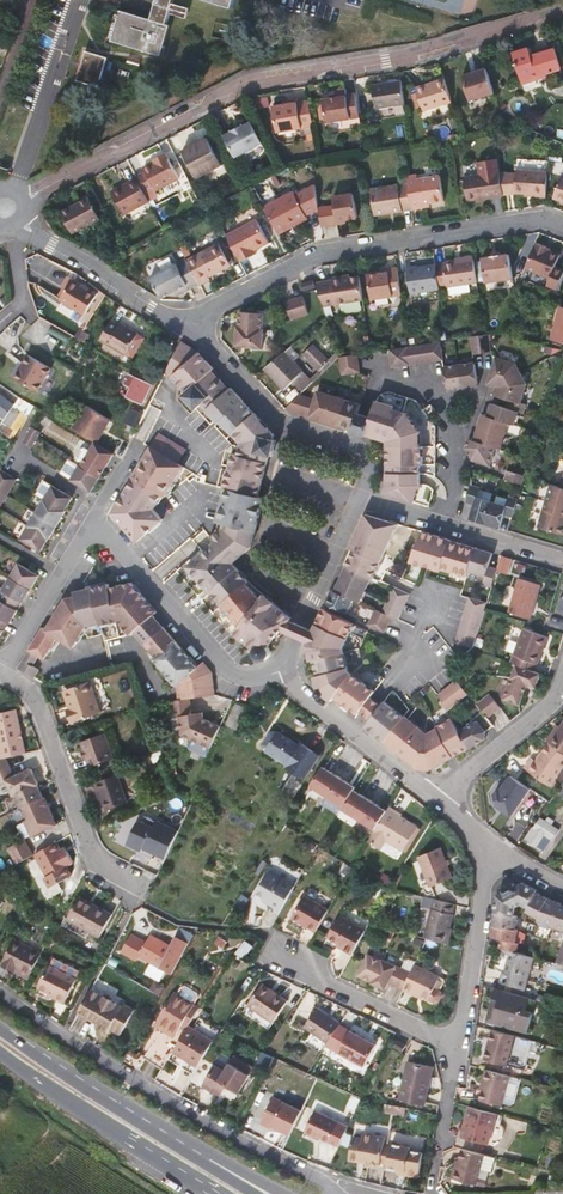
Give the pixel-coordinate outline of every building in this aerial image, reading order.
[(138,27),(108,18),(98,48),(148,63),(157,32),(153,31),(162,0),(146,0),(138,27)] [(219,15),(224,0),(169,0),(219,15)] [(513,53),(514,53),(524,87),(528,89),(536,86),(538,82),(538,80),(548,77),(547,74),(562,69),(557,51),(556,48),(532,55),(529,47),(513,53)] [(108,56),(87,50),(78,79),(99,85),(108,56)] [(488,68),(463,75),(470,100),(495,93),(488,68)] [(448,86),(446,77),(417,87),(424,110),(453,101),(448,86)] [(405,104),(402,79),(372,84),(376,109),(405,104)] [(360,118),(356,94),(347,96),(346,89),(336,91),(337,95),(338,98),(332,99),(324,100),(327,123),(360,118)] [(314,127),(310,101),(298,103),(298,100),(288,102),(289,105),(284,105),(274,107),(278,132),(314,127)] [(263,144),(253,123),(244,127),(244,126),(232,132),(233,133),(225,137),(235,158),(263,144)] [(223,167),(208,139),(183,152),(198,180),(223,167)] [(182,178),(168,153),(154,160),(155,163),(143,169),(146,173),(136,178),(137,179),(145,194),(154,189),(155,191),(182,178)] [(506,195),(503,175),(502,172),(497,173),(495,161),(480,163),(482,176),(466,178),(470,201),(479,200),(488,198),(506,195)] [(514,194),(523,195),(548,196),(550,176),(516,174),(516,177),(503,175),(506,195),(514,194)] [(410,184),(414,210),(424,209),(424,206),(431,204),(446,202),(442,177),(420,180),(419,176),(409,178),(410,184)] [(145,194),(137,179),(112,192),(124,215),(149,202),(145,194)] [(414,210),(410,184),(373,190),(377,216),(414,210)] [(317,186),(297,195),(296,192),(266,207),(280,235),(310,221),(308,217),(320,211),(320,208),(317,186)] [(331,225),(340,224),(339,220),(347,219),(359,217),(355,194),(335,197),(336,205),(328,206),(331,225)] [(100,219),(89,198),(62,213),(73,234),(100,219)] [(331,225),(328,206),(320,208),(320,211),(323,227),(331,225)] [(259,220),(228,236),(242,263),(258,254),(256,251),(271,244),(259,220)] [(200,283),(202,286),(212,281),(210,278),(232,266),(221,244),(189,261),(197,278),(200,283)] [(538,244),(528,270),(552,279),(549,287),(560,291),(562,282),(562,270),(558,267),(562,256),(552,252),(548,250),(549,248),(538,244)] [(502,255),(502,254),(493,255),(493,257),(483,258),(487,281),(514,277),(510,254),(502,255)] [(464,262),(457,263),(445,264),(449,288),(451,287),(452,295),(470,292),(469,285),(479,283),(475,256),(464,257),(464,262)] [(191,284),(193,288),(200,283),(197,278),(189,261),(188,259),(154,278),(165,298),(175,293),(191,284)] [(413,294),(442,289),(440,276),(438,264),(409,269),(413,294)] [(399,268),(388,269),(388,273),(381,274),(370,276),(373,300),(403,295),(399,268)] [(344,280),(344,277),(335,278),(335,282),(318,284),(320,289),(325,307),(365,300),(362,277),(351,279),(344,280)] [(89,290),(83,286),(75,280),(62,300),(86,315),(99,292),(91,287),(89,290)] [(316,288),(314,281),(304,283),(306,291),(316,288)] [(177,296),(193,288),(191,284),(175,293),(177,296)] [(7,307),(12,302),(7,296),(2,301),(7,307)] [(310,316),(305,299),(288,304),(293,321),(310,316)] [(561,306),(552,338),(562,340),(562,307),(561,306)] [(264,315),(243,313),(242,329),(239,328),(238,346),(265,349),(266,331),(263,331),(264,315)] [(128,326),(122,323),(114,319),(103,339),(127,353),(140,331),(129,324),(128,326)] [(91,335),(85,331),(79,340),(86,344),(91,335)] [(492,351),(489,334),(487,335),(481,335),(484,352),(492,351)] [(474,354),(484,352),(481,335),(472,337),(474,354)] [(212,371),(215,368),(202,354),(182,342),(176,355),(168,369),(167,373),(173,376),(187,392),(184,395),(196,409),(201,404),(218,423),(221,420),(240,440),(236,454),(232,453),(224,486),(229,488),(257,495),(267,453),(269,454),(274,437),(271,436),(272,430),(254,411),(231,386),(229,389),(212,371)] [(394,367),(402,365),(444,359),(441,342),(411,346),(391,350),(394,367)] [(331,361),(315,345),(305,355),(322,371),(331,361)] [(291,348),(285,353),(294,362),(299,357),(291,348)] [(285,353),(265,370),(284,391),(293,383),(304,373),(294,362),(285,353)] [(28,354),(21,366),(29,371),(43,380),(51,367),(28,354)] [(361,372),(359,355),(341,358),(344,374),(361,372)] [(561,357),(556,355),(553,366),(558,367),(561,357)] [(509,399),(507,408),(518,412),(524,413),(526,404),(521,403),(527,383),(520,363),(497,357),(493,371),(490,385),(498,387),(495,396),(509,399)] [(322,371),(324,374),(334,364),(331,361),(322,371)] [(476,362),(445,366),(446,374),(448,390),(479,385),(477,369),(476,362)] [(29,371),(21,366),(14,377),(37,391),(43,380),(29,371)] [(309,378),(304,373),(293,383),(298,388),(309,378)] [(150,385),(130,375),(125,384),(130,387),(126,396),(142,404),(150,385)] [(314,384),(309,378),(298,388),(303,394),(314,384)] [(3,419),(13,406),(14,403),(0,391),(0,416),(3,419)] [(287,409),(354,430),(359,413),(362,403),(317,391),(315,398),(302,395),(287,409)] [(33,405),(19,397),(14,403),(13,406),(20,411),(22,409),(28,414),(33,405)] [(386,494),(416,503),(432,508),(430,500),(427,492),(424,488),(421,486),(421,475),(421,467),(423,467),(423,449),(420,449),(420,433),(408,416),(394,412),(395,405),(378,399),(378,400),(372,417),(366,415),(359,413),(354,430),(361,432),(388,440),(388,466),(389,486),(386,494)] [(71,427),(95,441),(108,418),(84,404),(71,427)] [(507,408),(493,404),(489,416),(484,415),(476,441),(496,447),(496,448),(502,449),(510,423),(515,425),(518,412),(507,408)] [(13,407),(3,423),(10,427),(20,412),(13,407)] [(125,421),(135,427),(142,413),(132,408),(125,421)] [(3,423),(0,427),(0,430),(6,434),(5,435),(13,440),(19,430),(27,416),(20,412),(10,427),(3,423)] [(39,431),(32,426),(28,433),(23,440),(31,445),(35,438),(39,431)] [(159,434),(151,447),(169,458),(172,459),(176,462),(182,466),(190,452),(159,434)] [(467,448),(474,461),(491,466),(496,448),(496,447),(476,441),(470,439),(467,448)] [(61,472),(91,490),(112,451),(95,441),(90,451),(84,448),(81,449),(75,459),(82,463),(81,465),(69,458),(61,472)] [(151,447),(147,445),(131,475),(132,476),(111,513),(135,541),(159,520),(151,511),(163,496),(166,497),(188,469),(182,466),(176,462),(172,459),(169,458),(151,447)] [(7,493),(16,476),(0,468),(0,489),(7,493)] [(523,484),(525,477),(509,472),(507,480),(523,484)] [(72,496),(44,479),(37,492),(45,497),(37,511),(59,523),(67,511),(65,509),(72,496)] [(547,501),(539,527),(562,534),(562,488),(561,487),(552,484),(547,501)] [(514,516),(519,498),(511,496),(510,499),(508,505),(496,501),(492,500),(478,497),(481,489),(481,488),(472,486),(467,503),(475,505),(471,520),(481,523),(503,529),(507,514),(514,516)] [(257,495),(229,488),(218,526),(208,535),(215,542),(232,561),(249,546),(261,496),(257,495)] [(494,493),(481,489),(478,497),(492,500),(494,493)] [(510,499),(498,496),(496,501),(508,505),(510,499)] [(59,523),(37,511),(21,537),(41,549),(49,536),(51,537),(59,523)] [(353,552),(346,567),(347,567),(369,577),(372,578),(377,567),(397,522),(366,513),(349,551),(353,552)] [(477,548),(473,547),(451,540),(452,538),(424,530),(415,563),(442,571),(443,567),(466,574),(469,575),(470,571),(477,548)] [(215,542),(202,553),(187,567),(203,584),(213,595),(238,625),(233,632),(254,648),(254,651),(255,653),(257,656),(259,657),(263,657),(266,656),(268,654),(269,651),(269,648),(268,645),(266,643),(278,629),(285,620),(290,615),(263,593),(260,597),(247,582),(249,581),(232,561),(215,542)] [(498,571),(499,568),(490,565),(493,552),(477,548),(470,571),(486,575),(485,581),(494,584),(498,571)] [(6,602),(8,603),(16,607),(21,599),(23,601),(38,575),(17,563),(4,587),(0,585),(0,598),(6,602)] [(347,567),(336,592),(352,600),(358,602),(369,577),(347,567)] [(542,584),(521,578),(511,613),(532,619),(542,584)] [(71,648),(80,635),(84,627),(102,623),(103,625),(120,621),(132,635),(135,632),(156,657),(154,660),(177,685),(179,699),(196,696),(201,695),(199,680),(213,678),(212,670),(203,660),(198,664),(153,613),(156,610),(129,582),(108,587),(108,583),(73,592),(73,595),(65,597),(45,629),(42,627),(28,649),(36,654),(43,658),(55,638),(71,648)] [(407,595),(393,588),(382,613),(391,617),(396,619),(407,595)] [(336,592),(332,591),(329,598),(326,604),(325,605),(346,614),(352,600),(336,592)] [(458,643),(474,649),(486,611),(487,606),(488,602),(471,597),(458,643)] [(18,609),(16,607),(8,603),(6,602),(0,598),(0,636),(3,631),(2,630),(7,621),(9,623),(18,609)] [(343,649),(354,624),(324,609),(313,633),(312,635),(308,644),(307,647),(319,690),(330,699),(333,695),(359,715),(361,712),(367,717),(372,720),(382,706),(378,703),(372,698),(376,692),(350,672),(343,649)] [(388,625),(391,617),(382,613),(375,609),(375,610),(372,618),(388,625)] [(388,625),(372,618),(368,625),(384,633),(388,625)] [(285,620),(278,629),(283,632),(285,627),(288,621),(285,620)] [(285,627),(283,632),(289,635),(294,624),(288,621),(285,627)] [(295,638),(300,640),(305,630),(300,627),(294,624),(289,635),(295,638)] [(540,664),(549,638),(524,629),(512,663),(518,665),(530,669),(536,672),(539,664),(540,664)] [(305,630),(300,640),(308,644),(312,635),(313,633),(305,630)] [(22,659),(30,664),(36,654),(28,649),(24,656),(22,659)] [(37,668),(30,664),(22,659),(17,666),(33,676),(37,668)] [(536,688),(540,673),(536,672),(530,669),(518,665),(505,699),(521,705),(528,685),(536,688)] [(201,695),(216,693),(214,678),(213,678),(199,680),(201,695)] [(91,680),(67,689),(73,706),(70,707),(74,721),(101,711),(91,680)] [(442,695),(447,704),(450,710),(469,694),(459,681),(442,695)] [(73,706),(67,689),(63,690),(70,707),(73,706)] [(484,711),(489,717),(500,707),(489,695),(478,704),(484,711)] [(182,736),(211,750),(222,728),(204,720),(203,711),(198,712),(196,696),(179,699),(178,699),(173,700),(175,716),(179,715),(182,736)] [(235,702),(228,725),(240,728),(247,706),(235,702)] [(427,732),(406,716),(405,717),(385,703),(382,706),(372,720),(367,727),(419,767),(429,769),(457,754),(468,748),(462,735),(453,716),(436,725),(437,727),(427,732)] [(16,716),(11,717),(10,709),(0,711),(0,757),(6,756),(25,751),(16,716)] [(468,748),(486,738),(486,733),(489,729),(495,725),(489,717),(484,711),(473,721),(474,724),(462,735),(468,748)] [(551,743),(562,726),(560,724),(548,741),(550,742),(551,743)] [(562,726),(551,743),(553,744),(562,751),(562,725),(562,726)] [(302,747),(274,730),(270,731),(263,742),(264,747),(290,764),(289,766),(305,776),(318,755),(303,746),(302,747)] [(113,758),(104,732),(82,741),(91,766),(113,758)] [(546,755),(540,762),(538,760),(535,758),(528,768),(552,784),(562,768),(562,751),(553,744),(546,755)] [(162,751),(151,755),(154,763),(165,759),(162,751)] [(43,798),(37,786),(39,785),(31,771),(16,778),(6,756),(0,757),(0,784),(1,786),(9,782),(15,797),(16,796),(23,808),(24,808),(43,798)] [(328,795),(339,776),(323,766),(311,785),(328,795)] [(552,784),(559,789),(562,784),(562,768),(552,784)] [(101,792),(104,799),(108,812),(129,803),(118,775),(95,784),(98,793),(101,792)] [(354,790),(356,787),(339,776),(328,795),(323,803),(340,813),(343,809),(354,790)] [(505,800),(501,805),(519,816),(535,789),(517,778),(508,793),(504,790),(499,797),(505,800)] [(376,829),(388,810),(354,790),(343,809),(376,829)] [(58,825),(45,797),(43,798),(24,808),(30,820),(27,821),(35,836),(58,825)] [(418,824),(404,816),(398,812),(400,809),(392,804),(388,810),(376,829),(370,839),(383,847),(388,838),(404,847),(418,824)] [(553,821),(549,818),(546,822),(541,819),(527,840),(543,851),(550,840),(554,842),(560,832),(550,825),(553,821)] [(165,860),(178,832),(157,821),(153,828),(140,822),(137,823),(126,845),(142,853),(143,850),(165,860)] [(9,848),(18,865),(21,863),(33,856),(25,840),(9,848)] [(314,851),(318,844),(311,840),(307,847),(314,851)] [(75,862),(69,851),(65,854),(62,849),(59,842),(36,854),(48,877),(46,878),(50,888),(41,893),(45,900),(61,891),(58,884),(72,876),(67,866),(75,862)] [(454,878),(442,848),(420,857),(432,887),(454,878)] [(272,869),(297,883),(302,873),(277,859),(272,869)] [(268,900),(269,904),(281,911),(296,886),(269,870),(255,893),(268,900)] [(523,883),(499,896),(494,924),(495,925),(493,938),(502,941),(500,949),(502,949),(508,951),(515,953),(518,954),(520,945),(517,944),(517,942),(525,944),(527,935),(519,931),(517,930),(519,917),(516,917),(518,908),(524,905),(531,909),(528,913),(541,920),(540,926),(562,931),(562,909),(554,907),(555,905),(544,902),(537,896),(539,892),(531,888),(523,883)] [(394,903),(398,894),(392,892),(388,901),(394,903)] [(449,944),(451,934),(448,933),(450,927),(455,904),(434,899),(412,893),(410,898),(422,901),(421,906),(432,909),(426,938),(428,938),(449,944)] [(293,918),(318,931),(320,926),(330,909),(305,896),(293,918)] [(107,913),(79,898),(68,920),(89,931),(95,935),(107,913)] [(281,911),(269,904),(267,908),(279,915),(281,911)] [(160,921),(153,917),(149,925),(156,929),(160,921)] [(345,947),(344,950),(353,955),(367,931),(340,917),(329,938),(339,944),(345,947)] [(89,931),(68,920),(65,927),(86,938),(89,931)] [(193,934),(183,928),(179,926),(169,945),(150,935),(148,939),(134,931),(124,949),(139,957),(140,954),(147,958),(172,972),(193,934)] [(5,960),(19,966),(32,973),(39,958),(43,950),(15,937),(5,960)] [(226,942),(218,937),(215,942),(223,947),(226,942)] [(256,942),(248,937),(236,953),(243,958),(256,942)] [(425,941),(417,938),(414,942),(422,946),(425,941)] [(499,962),(509,965),(511,966),(509,975),(506,974),(504,984),(527,990),(536,958),(518,954),(515,953),(508,951),(502,949),(499,962)] [(388,984),(402,991),(403,989),(411,973),(382,959),(382,961),(368,955),(358,975),(371,983),(371,984),(384,991),(388,984)] [(76,979),(77,979),(81,971),(56,957),(51,965),(76,979)] [(51,965),(50,965),(39,986),(50,992),(56,995),(55,997),(65,1003),(77,980),(77,979),(76,979),(51,965)] [(411,973),(403,989),(413,994),(414,993),(431,1001),(437,1003),(441,1002),(444,996),(442,993),(440,992),(436,990),(440,982),(442,978),(415,965),(411,973)] [(32,973),(19,966),(17,969),(31,976),(32,973)] [(151,990),(160,995),(164,988),(156,982),(151,990)] [(288,1002),(264,985),(249,1005),(274,1023),(288,1002)] [(179,994),(176,993),(157,1025),(176,1037),(182,1026),(187,1029),(189,1026),(201,1008),(196,1005),(200,999),(199,995),(187,987),(183,988),(179,994)] [(93,988),(80,1011),(101,1022),(98,1026),(109,1032),(111,1030),(121,1036),(136,1009),(125,1003),(123,1006),(93,988)] [(529,1033),(538,1001),(497,990),(488,1022),(529,1033)] [(340,1026),(340,1025),(317,1010),(304,1028),(327,1044),(340,1026)] [(172,1053),(169,1058),(183,1067),(188,1059),(198,1066),(215,1042),(189,1026),(187,1029),(172,1053)] [(376,1046),(340,1026),(327,1044),(326,1046),(365,1067),(376,1046)] [(532,1041),(492,1030),(484,1060),(524,1071),(532,1041)] [(406,1045),(397,1041),(393,1047),(403,1052),(406,1045)] [(169,1058),(172,1053),(155,1042),(145,1058),(163,1069),(169,1058)] [(188,1059),(183,1067),(194,1074),(198,1066),(188,1059)] [(431,1066),(406,1060),(399,1099),(423,1104),(431,1066)] [(225,1071),(215,1065),(203,1085),(221,1096),(227,1086),(239,1093),(250,1075),(230,1063),(225,1071)] [(485,1070),(482,1082),(484,1083),(482,1090),(480,1100),(503,1106),(511,1077),(485,1070)] [(360,1104),(361,1100),(352,1096),(347,1107),(356,1111),(360,1104)] [(273,1126),(291,1135),(303,1111),(274,1097),(262,1123),(272,1128),(273,1126)] [(317,1099),(313,1107),(343,1120),(346,1113),(317,1099)] [(396,1105),(388,1104),(386,1112),(395,1114),(396,1105)] [(407,1108),(396,1105),(395,1114),(405,1116),(407,1108)] [(489,1144),(497,1114),(471,1107),(463,1137),(489,1144)] [(331,1142),(340,1123),(316,1111),(305,1133),(315,1137),(316,1135),(322,1138),(331,1142)] [(386,1141),(387,1131),(356,1126),(350,1160),(359,1162),(359,1158),(364,1159),(369,1164),(381,1166),(382,1163),(385,1163),(389,1142),(386,1141)] [(427,1139),(394,1133),(393,1143),(389,1142),(385,1163),(389,1164),(388,1168),(405,1171),(409,1175),(417,1177),(421,1172),(427,1139)] [(465,1182),(482,1186),(483,1180),(489,1156),(479,1154),(468,1151),(465,1162),(462,1171),(460,1170),(457,1180),(456,1184),(464,1186),(465,1182)] [(499,1159),(489,1156),(483,1180),(492,1182),(494,1175),(495,1175),(499,1159)]
